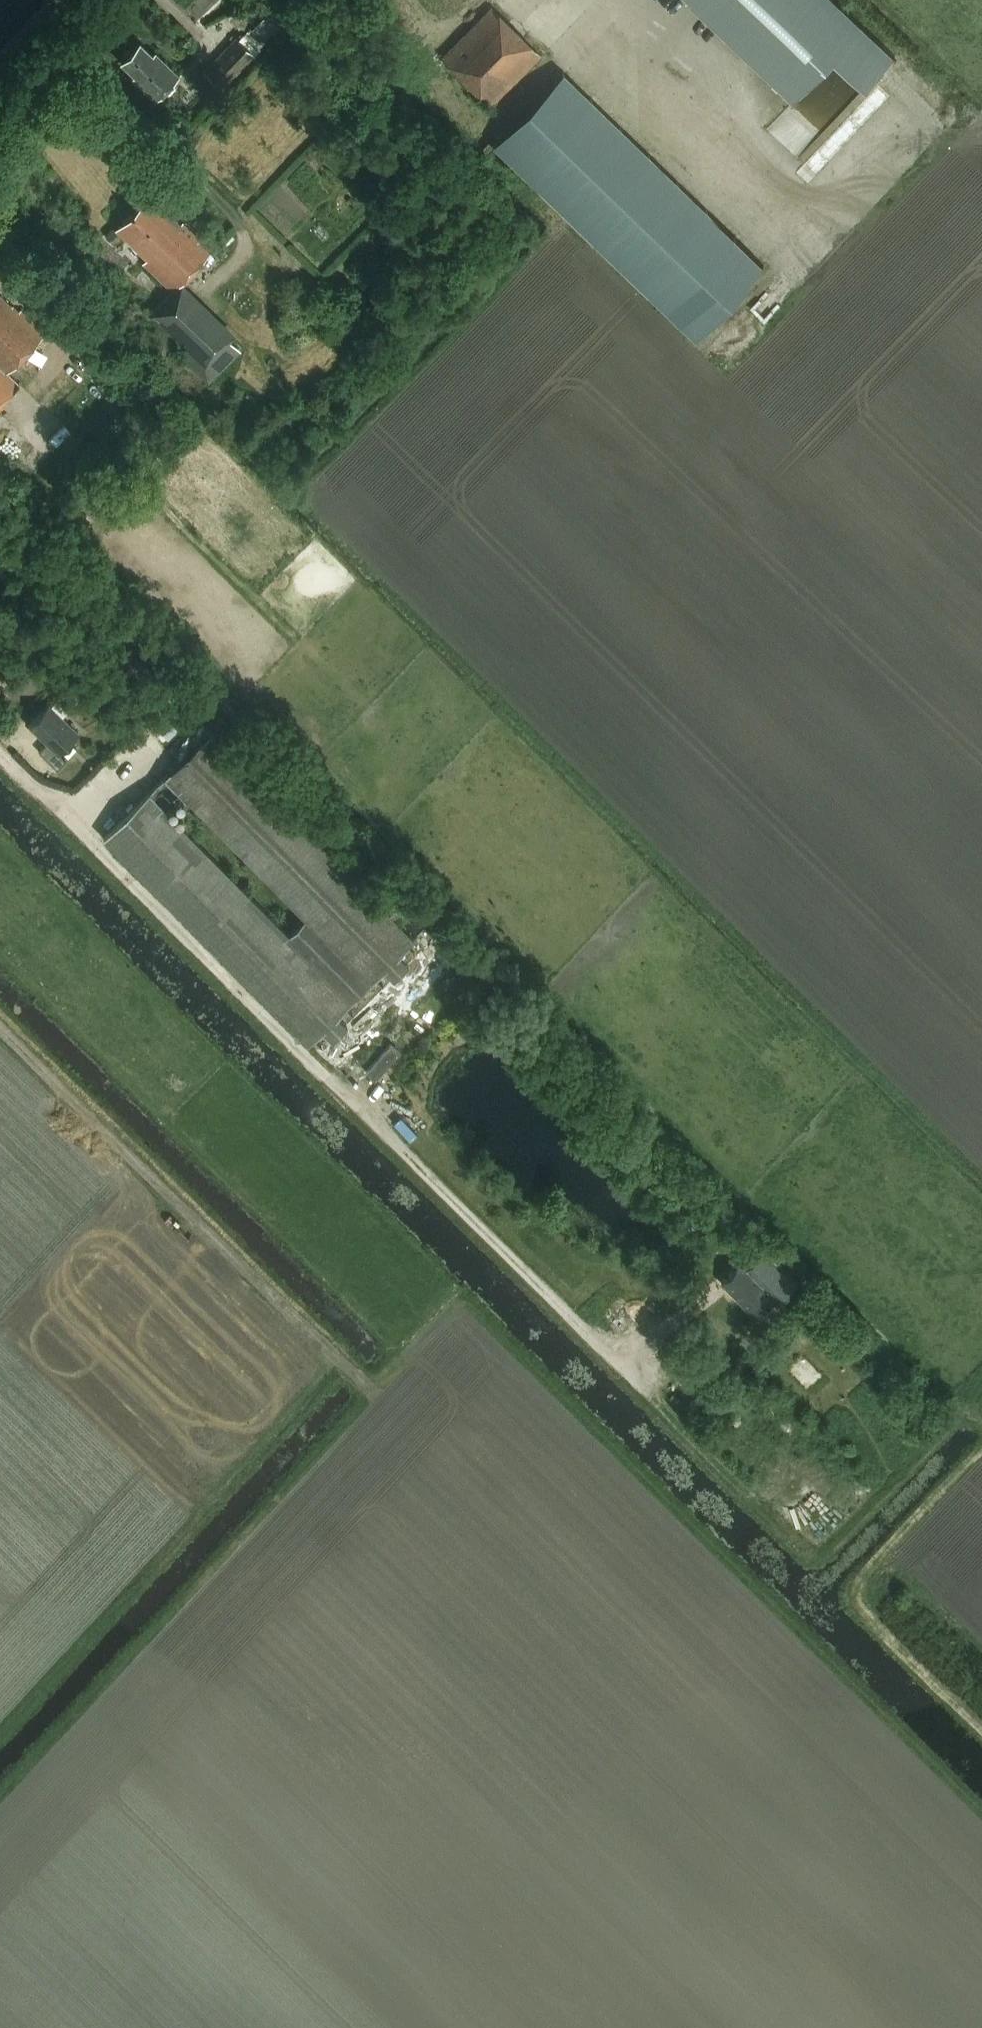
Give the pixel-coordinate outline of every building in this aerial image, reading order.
[(434,8),(442,0),(426,0),(434,8)] [(838,0),(689,0),(794,99),(836,54),(868,84),(895,55),(838,0)] [(492,4),(441,56),(492,106),(543,54),(492,4)] [(267,40),(253,27),(251,25),(238,38),(236,37),(204,70),(222,87),(267,40)] [(155,99),(179,75),(155,51),(152,54),(140,42),(121,61),(140,79),(137,82),(155,99)] [(766,264),(563,70),(492,143),(695,338),(766,264)] [(146,198),(116,228),(147,258),(143,262),(172,290),(143,319),(209,382),(240,350),(176,288),(212,251),(188,228),(187,228),(183,223),(182,224),(166,209),(161,213),(146,198)] [(45,333),(21,309),(19,311),(12,305),(12,306),(0,294),(0,405),(20,385),(7,372),(45,333)] [(39,751),(57,770),(56,771),(71,786),(87,770),(72,754),(66,761),(58,753),(78,733),(49,704),(29,725),(47,743),(39,751)] [(458,1013),(426,986),(397,1013),(406,1021),(379,1049),(414,1083),(446,1050),(433,1039),(458,1013)] [(705,1284),(710,1290),(751,1329),(782,1294),(766,1280),(793,1255),(747,1215),(717,1247),(730,1259),(705,1284)]
